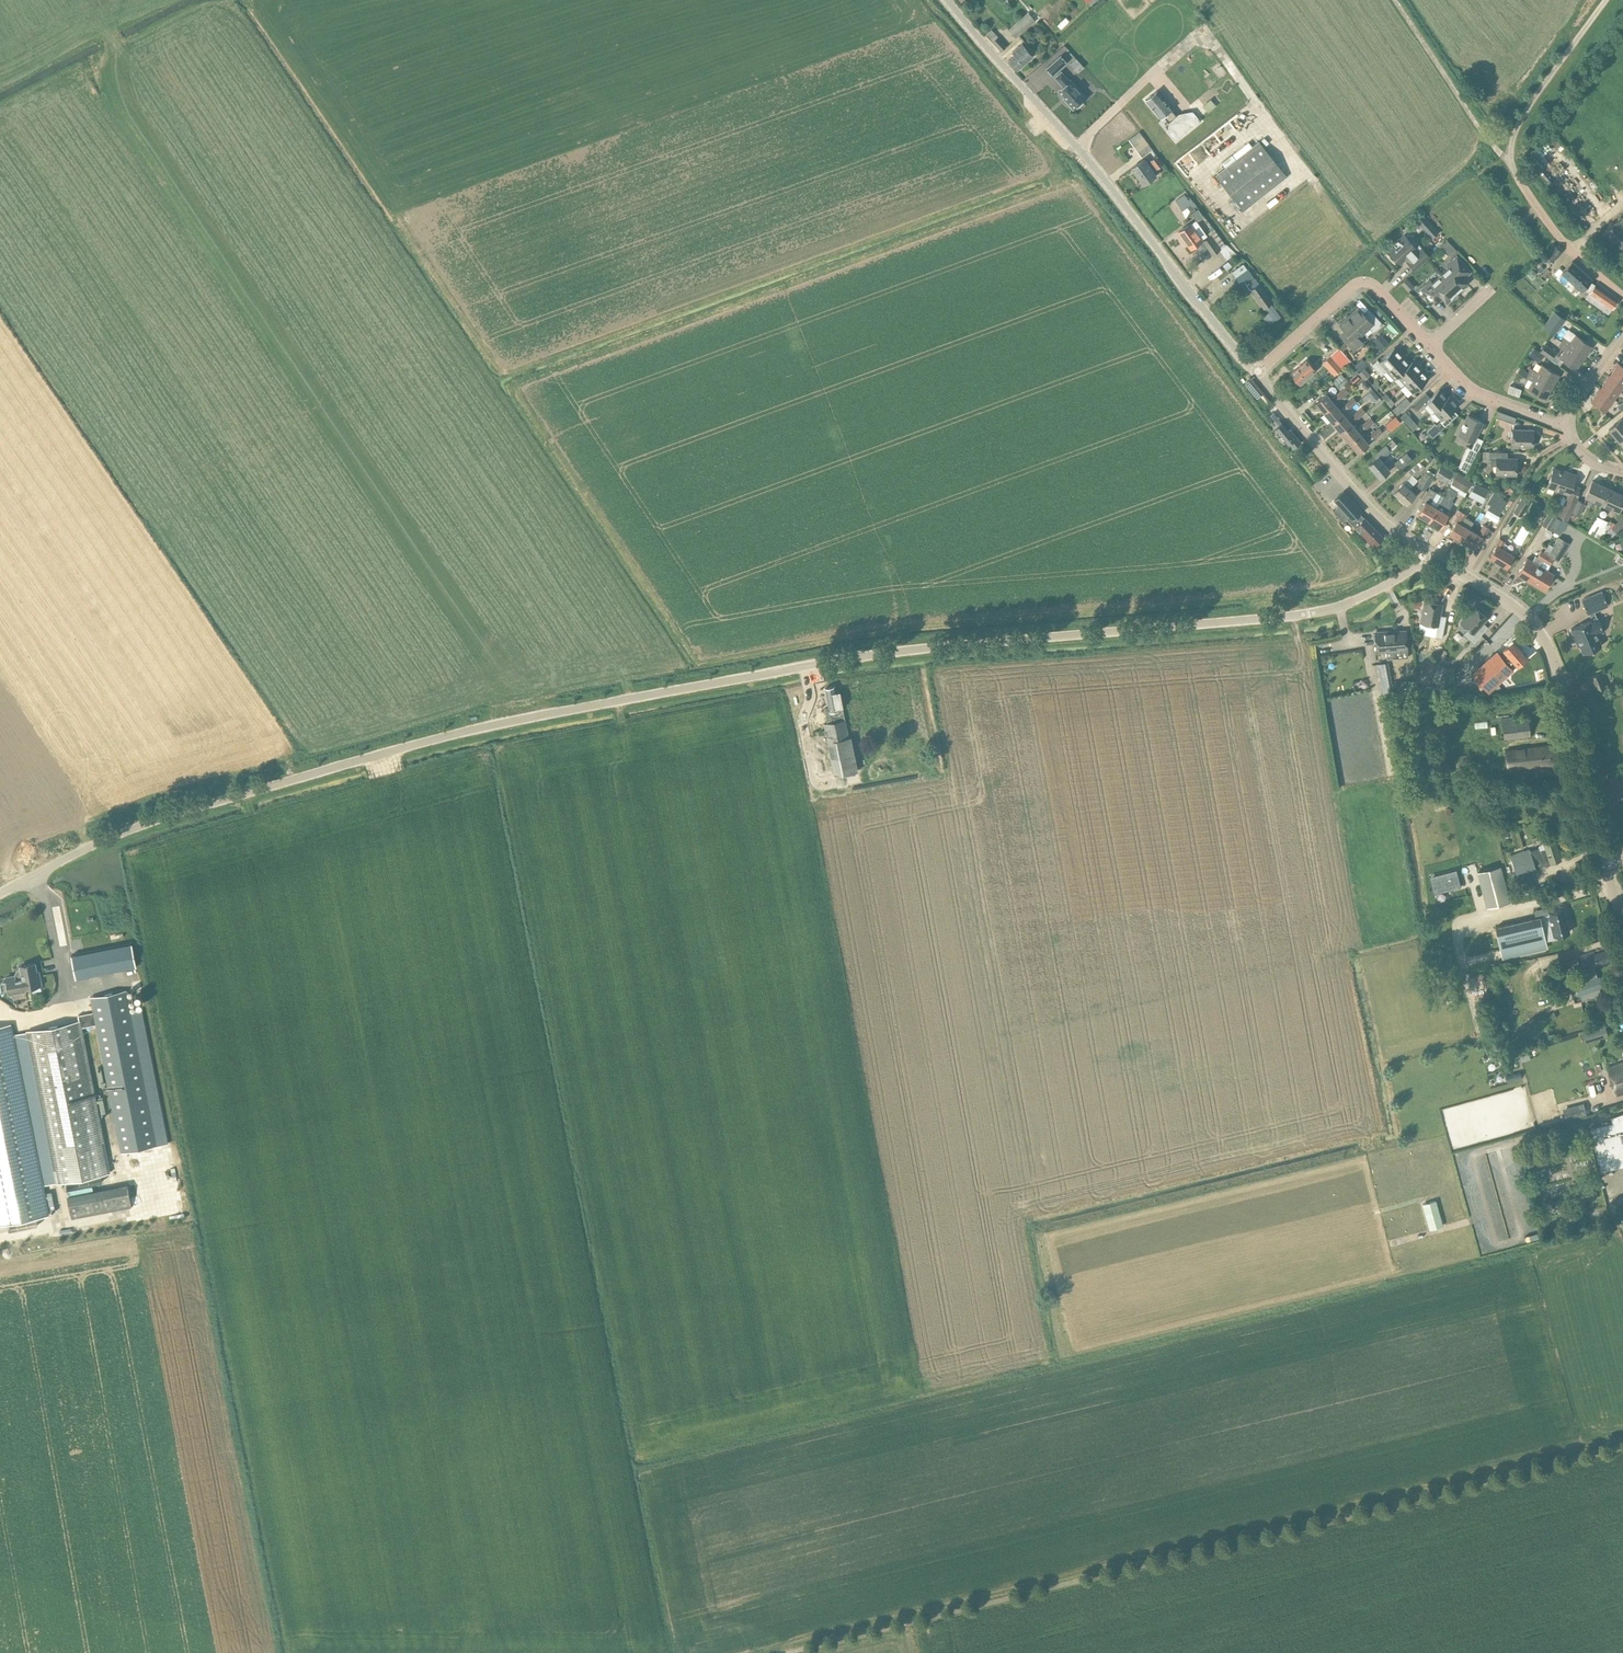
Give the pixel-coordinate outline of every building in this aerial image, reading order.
[(1036,21),(1028,12),(1009,30),(1015,38),(1036,21)] [(1007,46),(991,29),(985,35),(1001,51),(1007,46)] [(1017,70),(1025,62),(1032,57),(1021,45),(1012,52),(1015,54),(1008,60),(1017,70)] [(1079,50),(1075,54),(1084,64),(1091,58),(1086,52),(1083,55),(1079,50)] [(1061,56),(1047,68),(1053,75),(1067,63),(1061,56)] [(1059,90),(1064,96),(1068,101),(1068,103),(1071,106),(1073,107),(1074,108),(1086,97),(1071,79),(1070,81),(1062,71),(1055,77),(1063,86),(1059,90)] [(1486,84),(1478,71),(1469,77),(1477,90),(1486,84)] [(1172,108),(1157,90),(1146,100),(1160,118),(1163,115),(1173,127),(1164,134),(1171,142),(1178,150),(1208,126),(1194,110),(1180,121),(1171,109),(1172,108)] [(1202,102),(1208,111),(1220,102),(1215,94),(1202,102)] [(1142,157),(1152,149),(1139,132),(1129,139),(1142,157)] [(1287,177),(1259,141),(1216,176),(1244,211),(1287,177)] [(1157,169),(1163,164),(1156,155),(1150,160),(1157,169)] [(1156,175),(1145,159),(1131,168),(1143,184),(1156,175)] [(1188,196),(1187,194),(1176,201),(1183,211),(1195,202),(1193,199),(1191,200),(1188,196)] [(1233,198),(1229,202),(1237,212),(1241,209),(1233,198)] [(1440,232),(1424,214),(1417,221),(1433,238),(1440,232)] [(1602,235),(1616,252),(1622,245),(1622,217),(1602,235)] [(1188,226),(1187,225),(1178,232),(1190,248),(1199,242),(1199,241),(1207,235),(1196,220),(1188,226)] [(1208,233),(1211,237),(1203,243),(1211,256),(1226,246),(1214,228),(1208,233)] [(1418,250),(1404,235),(1398,241),(1400,242),(1389,252),(1400,263),(1405,257),(1408,260),(1407,261),(1414,269),(1429,256),(1421,247),(1418,250)] [(1447,240),(1441,245),(1451,257),(1457,251),(1447,240)] [(1555,245),(1547,253),(1546,255),(1553,262),(1562,252),(1555,245)] [(1463,291),(1463,287),(1467,283),(1461,277),(1469,270),(1470,272),(1471,271),(1464,263),(1457,255),(1450,261),(1453,264),(1441,275),(1459,295),(1463,291)] [(1565,269),(1562,273),(1582,290),(1584,288),(1590,281),(1592,279),(1572,261),(1565,269)] [(1248,269),(1245,271),(1236,277),(1241,284),(1245,282),(1264,308),(1265,307),(1275,320),(1280,316),(1271,303),(1272,302),(1259,284),(1255,278),(1254,278),(1252,276),(1253,276),(1248,269)] [(1227,270),(1218,277),(1220,279),(1229,272),(1227,270)] [(1429,286),(1427,283),(1420,289),(1435,305),(1435,304),(1433,302),(1441,295),(1447,302),(1451,298),(1455,298),(1459,295),(1441,275),(1429,286)] [(1401,282),(1409,291),(1414,286),(1406,277),(1401,282)] [(1590,281),(1584,288),(1589,292),(1586,296),(1592,300),(1608,313),(1611,308),(1612,309),(1617,301),(1595,285),(1590,281)] [(1374,332),(1375,331),(1383,324),(1372,313),(1367,317),(1358,307),(1349,316),(1364,332),(1370,327),(1374,332)] [(1544,325),(1542,327),(1554,335),(1565,319),(1554,311),(1544,325)] [(1364,332),(1349,316),(1339,324),(1345,331),(1340,335),(1354,350),(1363,342),(1359,337),(1364,332)] [(1380,333),(1372,341),(1381,350),(1389,343),(1380,333)] [(1562,341),(1584,358),(1592,346),(1576,334),(1570,342),(1564,338),(1562,341)] [(1559,357),(1567,363),(1576,369),(1584,358),(1562,341),(1559,346),(1564,350),(1559,357)] [(1545,345),(1540,351),(1545,354),(1552,360),(1556,353),(1545,345)] [(1381,376),(1387,370),(1402,356),(1394,347),(1379,361),(1378,359),(1371,365),(1381,376)] [(1539,362),(1545,354),(1540,351),(1534,347),(1529,355),(1539,362)] [(1350,361),(1339,348),(1323,362),(1334,375),(1350,361)] [(1402,356),(1387,370),(1395,379),(1398,376),(1398,375),(1410,364),(1402,356)] [(1362,359),(1357,363),(1353,367),(1357,372),(1367,364),(1362,359)] [(1316,371),(1313,368),(1306,360),(1291,373),(1300,384),(1316,371)] [(1405,384),(1421,369),(1413,361),(1410,364),(1398,375),(1398,376),(1405,384)] [(1618,362),(1617,363),(1618,364),(1609,376),(1622,386),(1622,366),(1618,362)] [(1528,373),(1553,387),(1560,374),(1542,364),(1537,372),(1531,368),(1528,373)] [(1364,368),(1358,373),(1365,380),(1371,375),(1364,368)] [(1421,369),(1405,384),(1413,392),(1429,378),(1421,369)] [(1341,373),(1332,381),(1339,389),(1348,381),(1341,373)] [(1357,373),(1350,379),(1355,385),(1361,379),(1357,373)] [(1545,399),(1553,387),(1528,373),(1526,377),(1532,381),(1528,389),(1545,399)] [(1367,379),(1372,384),(1376,381),(1371,376),(1367,379)] [(1614,399),(1622,387),(1622,386),(1609,376),(1600,389),(1614,399)] [(1246,384),(1243,386),(1250,396),(1253,393),(1246,384)] [(1510,385),(1507,392),(1519,396),(1522,388),(1516,386),(1510,385)] [(1315,402),(1324,412),(1333,404),(1333,405),(1349,392),(1345,387),(1329,400),(1324,394),(1315,402)] [(1366,395),(1371,401),(1378,395),(1372,389),(1366,395)] [(1426,393),(1413,404),(1418,409),(1423,404),(1431,413),(1434,411),(1447,398),(1439,389),(1430,397),(1426,393)] [(1614,399),(1600,389),(1591,402),(1605,412),(1614,399)] [(1386,401),(1390,398),(1385,393),(1382,396),(1386,401)] [(1442,420),(1450,412),(1458,405),(1449,396),(1447,398),(1434,411),(1442,420)] [(1324,412),(1333,422),(1342,414),(1357,402),(1353,397),(1338,410),(1333,405),(1333,404),(1324,412)] [(1333,422),(1341,432),(1350,425),(1351,425),(1366,413),(1362,408),(1347,420),(1342,414),(1333,422)] [(1514,423),(1516,417),(1498,410),(1495,417),(1514,423)] [(1468,415),(1463,425),(1459,434),(1475,442),(1471,449),(1468,447),(1458,467),(1468,472),(1477,452),(1483,440),(1476,436),(1483,422),(1468,415)] [(1411,420),(1407,416),(1403,420),(1407,424),(1411,420)] [(1341,432),(1350,442),(1359,435),(1375,422),(1371,417),(1355,430),(1351,425),(1350,425),(1341,432)] [(1397,417),(1386,425),(1390,431),(1402,422),(1397,417)] [(1620,443),(1622,441),(1622,421),(1621,418),(1608,429),(1620,443)] [(1441,421),(1436,425),(1435,423),(1427,431),(1433,437),(1445,426),(1441,421)] [(1279,425),(1275,428),(1282,436),(1281,437),(1285,442),(1288,440),(1294,448),(1301,442),(1290,429),(1289,430),(1282,422),(1279,425)] [(1359,435),(1350,442),(1358,452),(1383,432),(1379,427),(1364,440),(1359,435)] [(1533,430),(1513,430),(1512,445),(1533,446),(1533,430)] [(1387,444),(1392,449),(1397,444),(1392,439),(1387,444)] [(1430,440),(1425,445),(1430,450),(1433,447),(1433,443),(1430,440)] [(1482,447),(1485,451),(1490,448),(1487,442),(1482,445),(1482,447)] [(1380,477),(1388,470),(1380,460),(1389,453),(1384,446),(1374,455),(1376,458),(1368,464),(1380,477)] [(1488,459),(1490,459),(1490,461),(1491,463),(1491,464),(1493,465),(1496,465),(1496,474),(1517,474),(1517,459),(1502,458),(1502,452),(1489,451),(1488,459)] [(1412,459),(1406,453),(1393,464),(1399,470),(1412,459)] [(1403,483),(1402,484),(1394,492),(1406,503),(1415,493),(1409,487),(1417,479),(1416,478),(1422,472),(1421,471),(1425,467),(1419,461),(1408,471),(1412,475),(1404,483),(1403,483)] [(1441,466),(1435,476),(1447,483),(1452,472),(1441,466)] [(1427,469),(1425,472),(1416,486),(1424,491),(1433,476),(1434,473),(1427,469)] [(1567,499),(1563,508),(1559,515),(1568,519),(1571,512),(1572,512),(1575,505),(1580,488),(1573,485),(1576,475),(1569,472),(1568,474),(1554,469),(1547,486),(1569,494),(1567,499)] [(1453,484),(1466,492),(1471,483),(1458,475),(1453,484)] [(1592,481),(1588,491),(1585,498),(1601,505),(1609,488),(1592,481)] [(1475,483),(1468,495),(1482,503),(1489,490),(1475,483)] [(1510,486),(1503,489),(1505,494),(1512,491),(1510,486)] [(1436,508),(1429,521),(1440,527),(1446,518),(1448,515),(1448,514),(1444,512),(1446,508),(1448,510),(1453,502),(1451,500),(1457,492),(1455,491),(1449,487),(1448,487),(1443,496),(1436,507),(1436,508)] [(1436,508),(1436,507),(1430,504),(1437,492),(1430,488),(1423,500),(1425,501),(1417,514),(1429,521),(1436,508)] [(1601,505),(1618,513),(1622,501),(1622,495),(1609,488),(1601,505)] [(1347,519),(1366,539),(1373,547),(1383,538),(1364,517),(1363,519),(1358,514),(1362,510),(1344,491),(1334,500),(1339,506),(1333,510),(1344,521),(1349,516),(1349,517),(1347,519)] [(1494,493),(1487,504),(1490,505),(1488,509),(1498,516),(1507,501),(1494,493)] [(1522,516),(1531,502),(1522,496),(1514,511),(1522,516)] [(1575,505),(1572,512),(1579,516),(1584,504),(1577,501),(1575,505)] [(1466,515),(1460,512),(1455,520),(1456,521),(1449,533),(1462,541),(1470,529),(1461,524),(1466,515)] [(1548,513),(1541,525),(1548,529),(1549,528),(1551,525),(1556,517),(1548,513)] [(1612,528),(1617,533),(1622,527),(1622,520),(1621,518),(1612,528)] [(1567,522),(1562,519),(1558,526),(1563,529),(1567,522)] [(1597,537),(1606,531),(1594,523),(1589,532),(1597,537)] [(1470,529),(1462,541),(1475,549),(1482,537),(1484,537),(1489,528),(1484,525),(1478,534),(1470,529)] [(1567,525),(1562,536),(1567,539),(1573,529),(1567,525)] [(1553,546),(1531,582),(1545,590),(1554,575),(1547,570),(1554,558),(1558,561),(1569,543),(1558,537),(1553,546)] [(1514,556),(1511,554),(1502,548),(1506,542),(1500,538),(1496,545),(1489,557),(1507,568),(1514,556)] [(1527,558),(1523,564),(1517,574),(1531,582),(1553,546),(1549,544),(1544,553),(1541,551),(1538,557),(1536,556),(1532,561),(1527,558)] [(1578,639),(1580,645),(1584,653),(1601,646),(1596,634),(1603,631),(1598,618),(1597,618),(1594,611),(1608,605),(1602,591),(1582,600),(1588,614),(1589,613),(1592,620),(1571,629),(1576,640),(1578,639)] [(1425,601),(1423,611),(1421,623),(1438,626),(1436,637),(1442,638),(1443,631),(1445,621),(1439,619),(1442,604),(1425,601)] [(1475,606),(1467,615),(1461,622),(1468,629),(1464,634),(1474,643),(1480,636),(1487,628),(1482,623),(1487,618),(1475,606)] [(1408,650),(1407,641),(1406,631),(1383,632),(1382,631),(1376,632),(1374,634),(1374,638),(1376,652),(1408,650)] [(1517,666),(1519,664),(1527,657),(1513,641),(1503,649),(1505,652),(1501,655),(1497,651),(1472,673),(1489,691),(1513,669),(1511,667),(1515,663),(1517,666)] [(1391,681),(1388,662),(1378,665),(1381,683),(1391,681)] [(1438,664),(1433,680),(1447,685),(1451,674),(1449,674),(1451,668),(1438,664)] [(1597,690),(1605,686),(1599,673),(1591,676),(1597,690)] [(824,723),(826,734),(835,775),(858,770),(851,735),(849,736),(845,719),(843,708),(839,690),(836,691),(835,686),(825,688),(829,708),(824,709),(827,723),(824,723)] [(1527,715),(1516,717),(1502,718),(1505,738),(1530,735),(1527,715)] [(1550,745),(1539,746),(1505,751),(1507,770),(1553,764),(1550,745)] [(1472,765),(1471,754),(1456,755),(1457,767),(1472,765)] [(1617,775),(1607,779),(1613,793),(1622,789),(1617,775)] [(1544,865),(1551,863),(1561,859),(1554,839),(1544,842),(1544,844),(1539,845),(1538,847),(1530,850),(1529,849),(1510,855),(1517,874),(1536,868),(1536,866),(1544,864),(1544,865)] [(1509,900),(1507,890),(1501,866),(1477,873),(1486,906),(1509,900)] [(1456,869),(1434,875),(1438,892),(1461,887),(1456,869)] [(1514,877),(1520,894),(1536,890),(1531,872),(1514,877)] [(1434,875),(1430,876),(1434,893),(1438,892),(1434,875)] [(1569,932),(1564,908),(1549,912),(1549,914),(1496,927),(1504,959),(1547,948),(1545,941),(1555,938),(1554,935),(1569,932)] [(132,943),(71,955),(76,979),(137,966),(132,943)] [(1583,982),(1576,985),(1580,995),(1581,996),(1583,1001),(1587,999),(1602,994),(1600,987),(1604,986),(1600,976),(1598,977),(1594,966),(1613,959),(1609,949),(1596,954),(1594,951),(1584,954),(1581,956),(1582,958),(1585,966),(1586,969),(1590,980),(1583,982)] [(9,992),(31,987),(41,985),(40,977),(38,977),(35,963),(20,966),(21,968),(19,969),(16,971),(15,974),(15,976),(6,977),(9,992)] [(1558,966),(1547,970),(1551,983),(1564,978),(1563,974),(1570,972),(1567,963),(1558,966)] [(27,1032),(13,1034),(43,1186),(56,1183),(66,1181),(101,1174),(110,1173),(82,1027),(96,1024),(121,1153),(157,1146),(131,1011),(128,1000),(126,990),(90,997),(90,998),(92,1005),(92,1008),(93,1012),(78,1015),(79,1021),(26,1031),(27,1032)] [(8,1223),(36,1218),(49,1215),(43,1186),(13,1034),(11,1024),(0,1026),(0,1225),(8,1223)] [(1606,1025),(1583,1032),(1586,1043),(1609,1036),(1606,1025)] [(1515,1054),(1500,1058),(1503,1066),(1517,1062),(1515,1054)] [(1613,1065),(1608,1067),(1618,1095),(1622,1093),(1622,1062),(1613,1065)] [(1527,1065),(1521,1067),(1523,1073),(1529,1071),(1527,1065)] [(1584,1103),(1564,1108),(1567,1120),(1587,1114),(1584,1103)] [(1612,1117),(1612,1118),(1613,1117),(1614,1122),(1591,1128),(1601,1171),(1622,1166),(1622,1113),(1612,1117)] [(128,1185),(67,1197),(72,1219),(132,1207),(128,1185)] [(1436,1200),(1422,1204),(1430,1230),(1443,1226),(1436,1200)]
